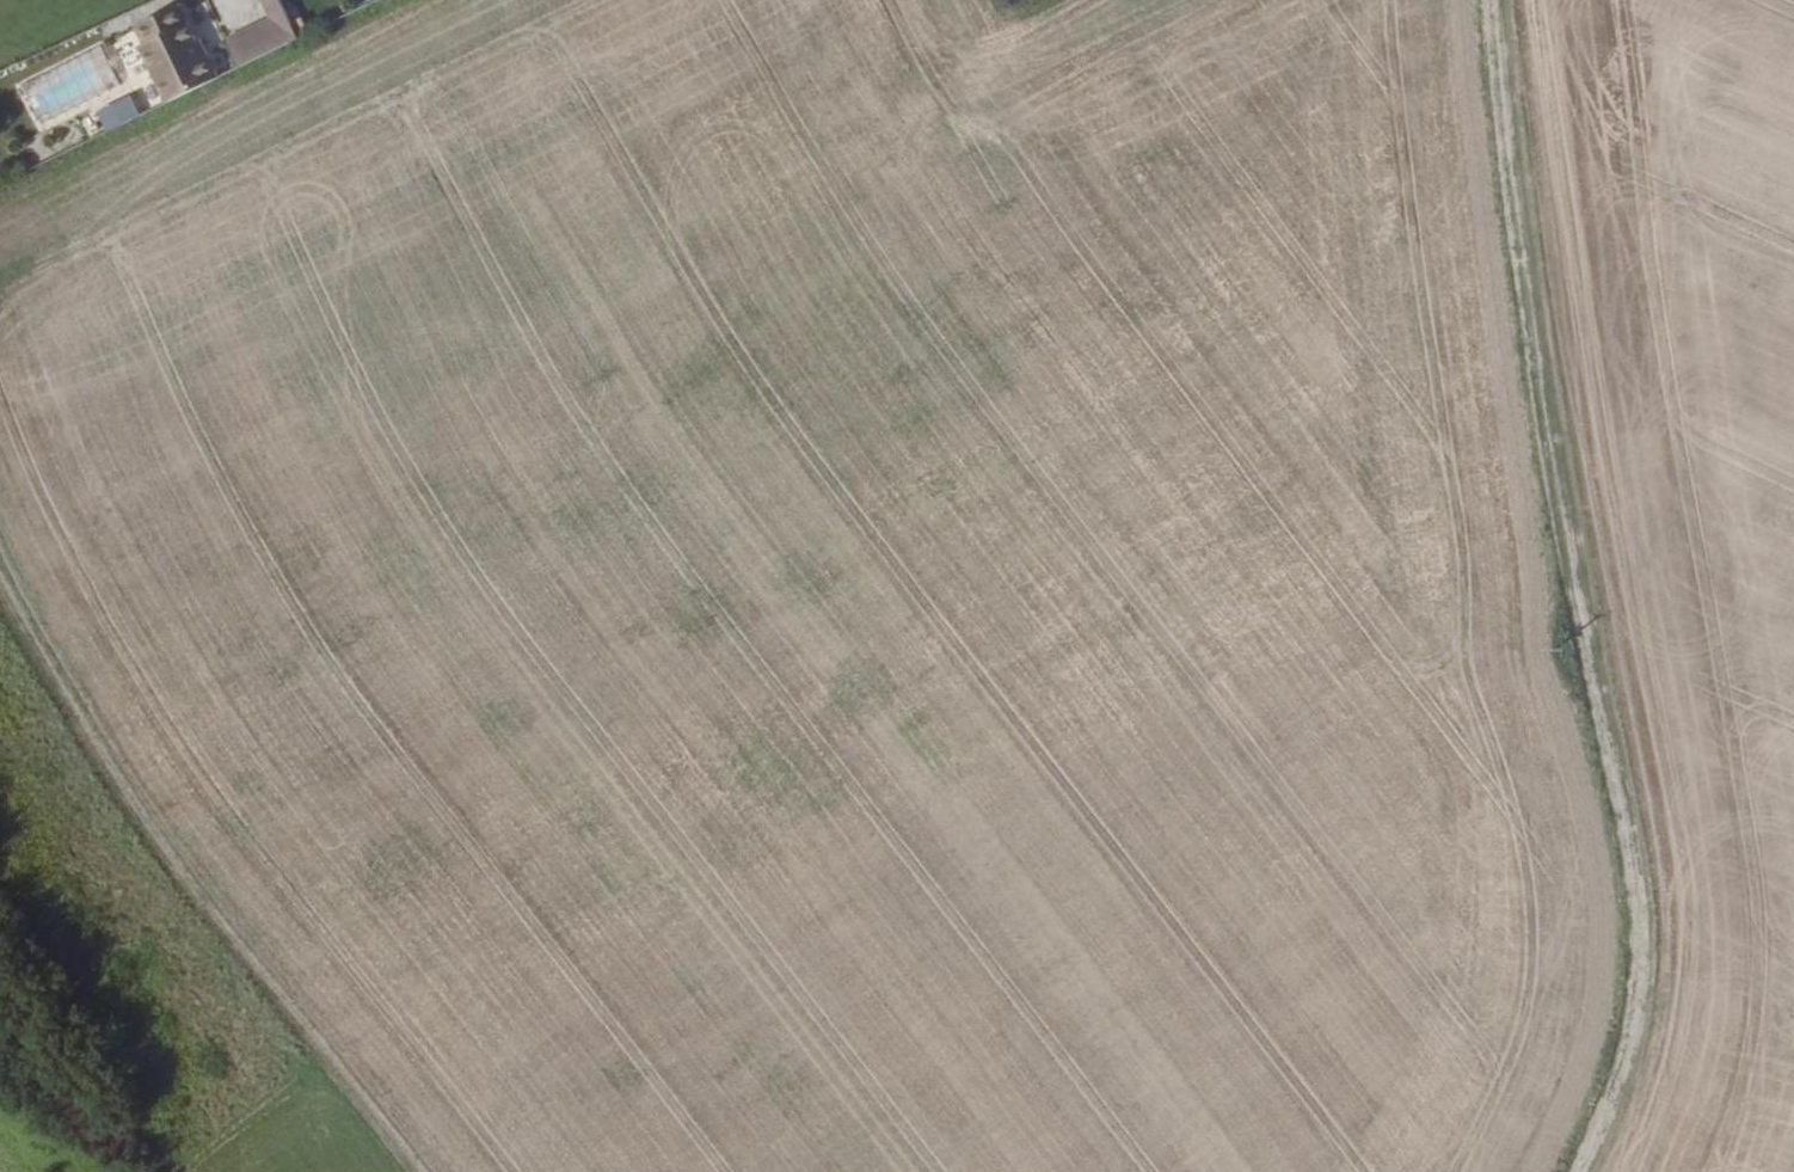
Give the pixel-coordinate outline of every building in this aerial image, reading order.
[(234,66),(295,40),(278,0),(258,0),(266,18),(221,37),(234,66)] [(170,97),(219,73),(207,48),(204,50),(198,36),(180,1),(138,21),(148,42),(144,44),(170,97)] [(299,34),(309,30),(302,14),(291,20),(299,34)] [(201,35),(198,36),(204,50),(207,48),(201,35)] [(112,82),(92,41),(13,79),(33,120),(112,82)]
